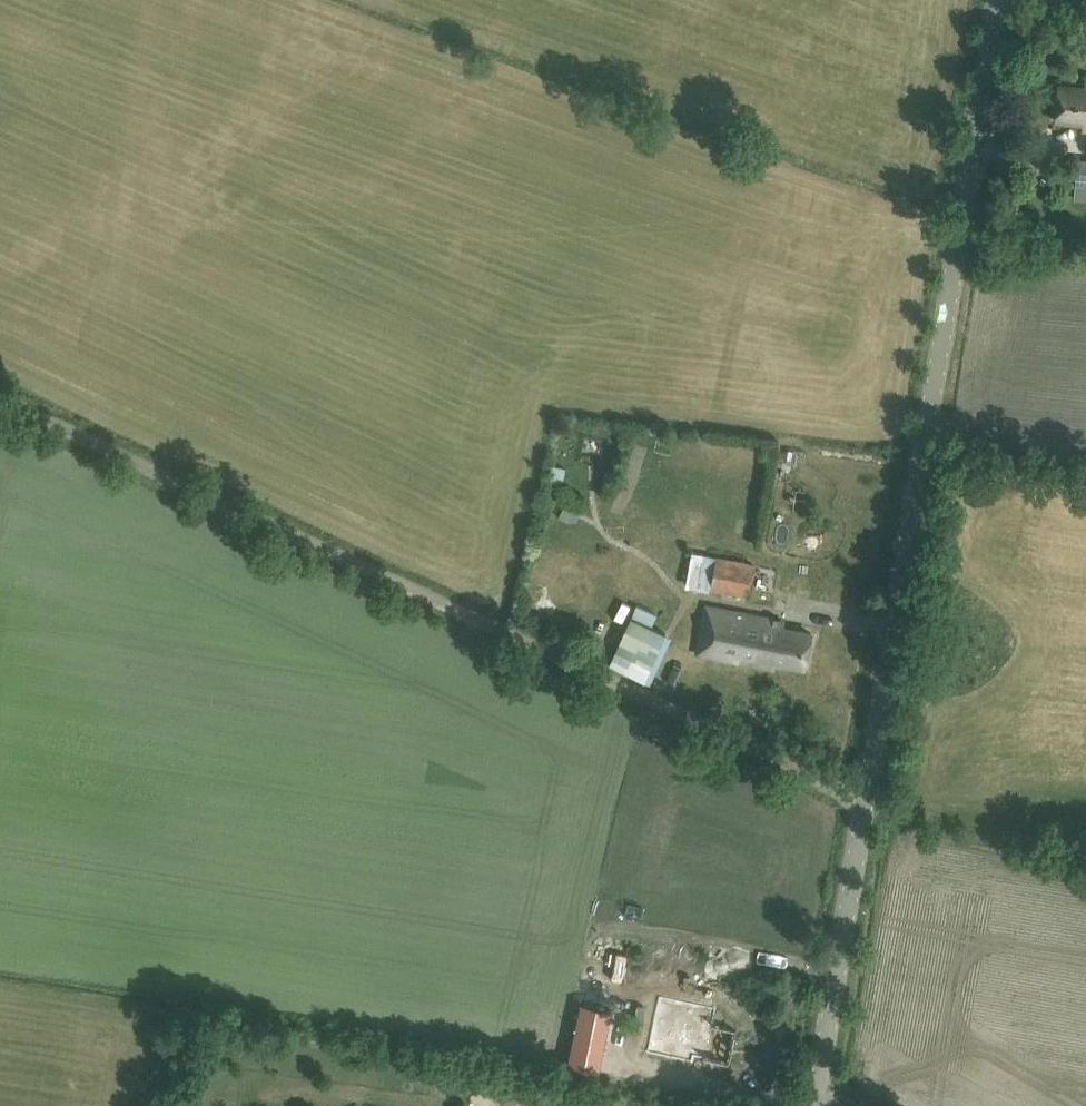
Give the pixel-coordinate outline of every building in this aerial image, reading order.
[(1085,84),(1057,82),(1053,122),(1081,124),(1081,132),(1085,132),(1085,79),(1085,84)] [(575,481),(576,464),(552,463),(552,480),(575,481)] [(747,595),(753,563),(716,556),(692,551),(684,586),(708,591),(709,589),(747,595)] [(715,656),(738,661),(739,657),(752,660),(751,663),(774,667),(775,661),(804,667),(811,632),(782,626),(783,620),(706,605),(697,652),(715,655),(715,656)] [(649,682),(671,634),(631,616),(609,663),(649,682)] [(692,1060),(693,1055),(728,1062),(735,1028),(712,1023),(715,1007),(660,996),(649,1051),(692,1060)] [(567,1064),(599,1071),(612,1009),(580,1002),(567,1064)]
